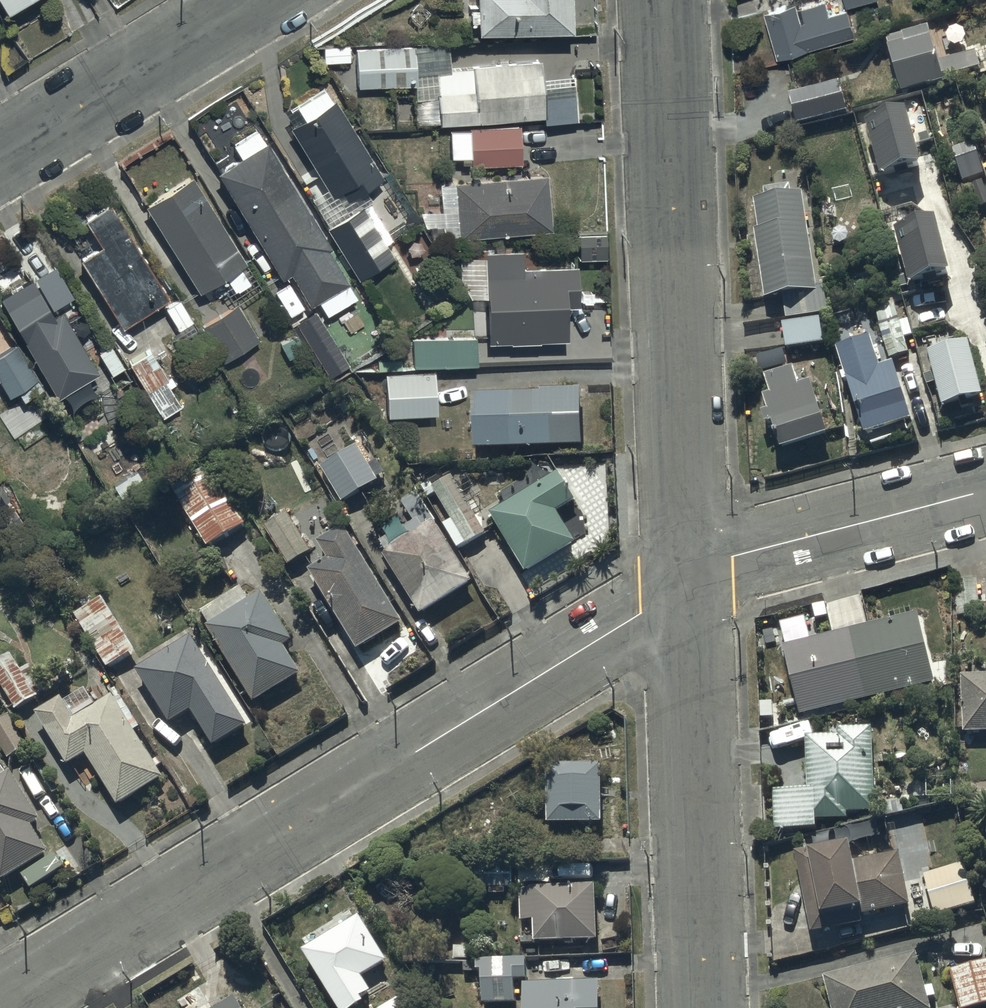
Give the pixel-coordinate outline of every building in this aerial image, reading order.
[(1,13),(23,0),(0,0),(0,12),(1,13)] [(474,34),(565,32),(564,0),(473,0),(474,34)] [(793,1),(763,10),(777,58),(854,35),(846,9),(828,14),(824,0),(802,7),(806,20),(799,22),(793,1)] [(925,26),(884,38),(901,95),(983,71),(978,52),(936,64),(925,26)] [(352,48),(354,87),(413,85),(414,122),(539,117),(540,122),(571,121),(570,74),(537,75),(536,60),(448,64),(447,44),(352,48)] [(348,45),(319,46),(320,61),(349,60),(348,45)] [(838,82),(788,95),(795,126),(846,114),(838,82)] [(384,241),(392,236),(361,189),(380,175),(325,89),(284,115),(290,125),(285,129),(323,189),(306,200),(357,280),(394,257),(384,241)] [(904,113),(863,123),(877,178),(918,168),(904,113)] [(518,164),(517,124),(467,127),(467,130),(447,131),(449,158),(469,157),(470,166),(518,164)] [(236,156),(213,170),(278,278),(286,273),(306,305),(314,300),(324,316),(358,295),(256,128),(229,145),(236,156)] [(952,148),(961,181),(968,179),(975,206),(985,203),(985,177),(984,168),(985,168),(985,157),(983,146),(975,148),(973,143),(952,148)] [(544,175),(437,183),(438,211),(420,212),(424,227),(429,227),(430,238),(548,228),(544,175)] [(249,257),(242,261),(188,177),(141,207),(197,292),(218,278),(234,302),(259,287),(249,271),(255,267),(249,257)] [(788,185),(761,188),(763,198),(751,199),(755,230),(752,230),(761,298),(783,295),(786,317),(828,312),(824,285),(814,286),(802,192),(789,194),(788,185)] [(67,265),(75,259),(118,326),(166,295),(106,204),(93,212),(86,202),(55,222),(66,238),(55,245),(67,265)] [(931,216),(893,225),(908,285),(946,276),(931,216)] [(601,233),(575,234),(576,260),(602,259),(601,233)] [(480,256),(459,257),(460,281),(469,295),(481,295),(482,342),(563,340),(562,305),(574,304),(573,265),(520,266),(519,250),(480,251),(480,256)] [(51,267),(33,277),(51,308),(69,298),(51,267)] [(1,299),(57,395),(97,373),(61,312),(54,316),(33,280),(1,299)] [(891,296),(873,301),(889,357),(907,352),(891,296)] [(235,303),(198,325),(220,362),(222,364),(218,366),(234,393),(249,384),(243,374),(245,373),(234,354),(257,341),(235,303)] [(314,312),(293,325),(325,377),(346,365),(314,312)] [(819,319),(781,323),(784,348),(822,343),(819,319)] [(473,336),(411,338),(412,366),(474,364),(473,336)] [(869,337),(835,348),(862,435),(909,420),(891,362),(878,366),(869,337)] [(5,397),(15,390),(21,399),(0,413),(0,427),(15,450),(61,420),(13,344),(0,352),(0,389),(5,397)] [(107,344),(95,352),(108,374),(110,373),(116,382),(126,376),(107,344)] [(985,402),(970,346),(931,357),(946,413),(985,402)] [(148,348),(125,362),(159,418),(179,406),(163,380),(166,378),(148,348)] [(791,368),(763,375),(768,394),(760,396),(764,411),(760,412),(763,425),(769,423),(776,449),(824,436),(811,382),(796,386),(791,368)] [(434,372),(383,374),(384,415),(435,413),(434,372)] [(579,394),(470,396),(471,449),(580,447),(579,394)] [(108,426),(85,440),(94,455),(117,441),(108,426)] [(320,465),(318,466),(339,503),(376,482),(355,445),(320,465)] [(170,488),(206,547),(244,524),(208,465),(170,488)] [(560,473),(489,514),(524,573),(573,545),(554,513),(576,500),(560,473)] [(449,476),(430,488),(450,521),(442,526),(456,550),(483,533),(449,476)] [(285,513),(261,528),(285,566),(309,551),(285,513)] [(386,537),(374,544),(417,616),(471,583),(433,522),(421,529),(416,521),(404,528),(396,516),(379,526),(386,537)] [(326,559),(305,572),(355,651),(400,623),(339,526),(315,541),(326,559)] [(208,625),(202,628),(252,704),(297,674),(279,647),(289,641),(258,593),(248,600),(240,587),(200,613),(208,625)] [(101,598),(74,616),(107,666),(134,648),(101,598)] [(918,615),(782,645),(798,714),(933,684),(918,615)] [(192,636),(135,671),(168,725),(188,712),(210,747),(246,724),(192,636)] [(0,660),(0,687),(14,710),(33,698),(7,656),(0,660)] [(958,676),(960,733),(985,733),(985,675),(958,676)] [(58,698),(33,713),(66,766),(83,756),(115,809),(163,779),(111,695),(71,719),(58,698)] [(0,719),(0,751),(5,758),(27,744),(7,714),(0,719)] [(806,789),(771,791),(773,832),(815,830),(814,820),(845,819),(845,814),(874,813),(870,728),(836,730),(837,736),(804,737),(806,789)] [(545,767),(545,824),(599,824),(599,767),(545,767)] [(0,778),(0,881),(47,853),(30,825),(38,820),(10,772),(0,778)] [(848,841),(805,848),(806,858),(795,860),(808,933),(861,924),(859,915),(908,906),(899,855),(851,863),(848,841)] [(966,863),(922,875),(933,917),(977,906),(966,863)] [(514,888),(513,865),(471,865),(471,888),(514,888)] [(594,941),(591,887),(517,891),(519,922),(531,921),(532,944),(594,941)] [(299,952),(333,1007),(353,1007),(371,997),(359,977),(385,962),(357,916),(299,952)] [(820,978),(828,1007),(927,1007),(911,952),(820,978)] [(526,961),(474,961),(474,972),(479,972),(479,1003),(513,1003),(513,979),(526,979),(526,961)] [(951,971),(959,1007),(969,1007),(985,1004),(985,963),(951,971)] [(520,984),(521,1007),(597,1007),(596,981),(520,984)] [(169,1001),(174,1007),(210,1007),(197,985),(169,1001)] [(232,1000),(218,1007),(236,1007),(232,1000)]
